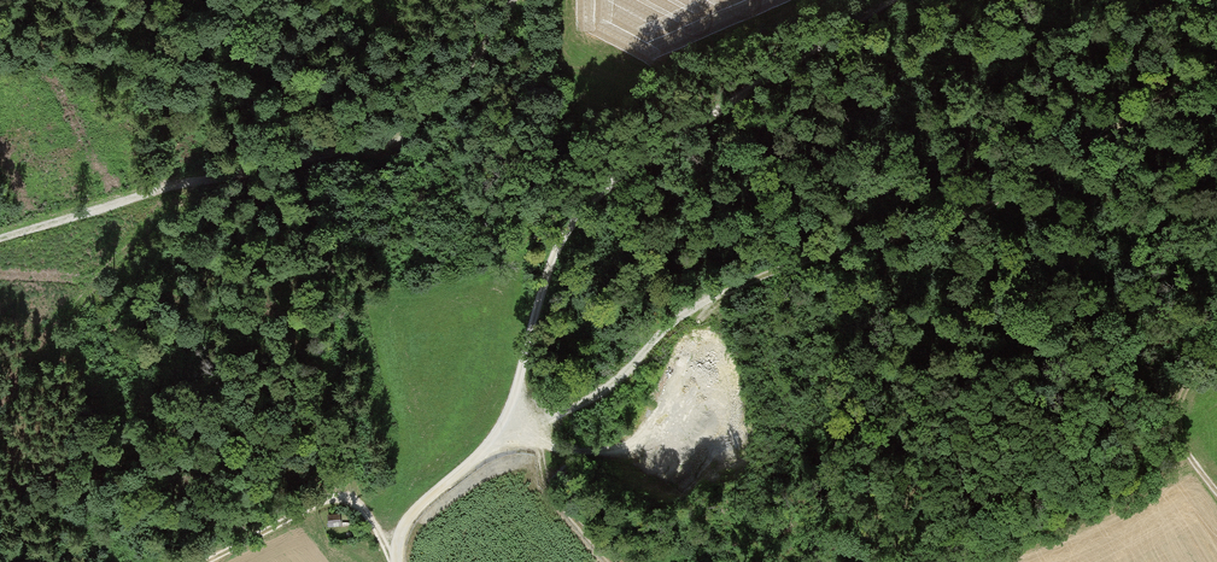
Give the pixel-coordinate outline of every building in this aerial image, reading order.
[(326,516),(325,529),(344,531),(345,518),(326,516)]
